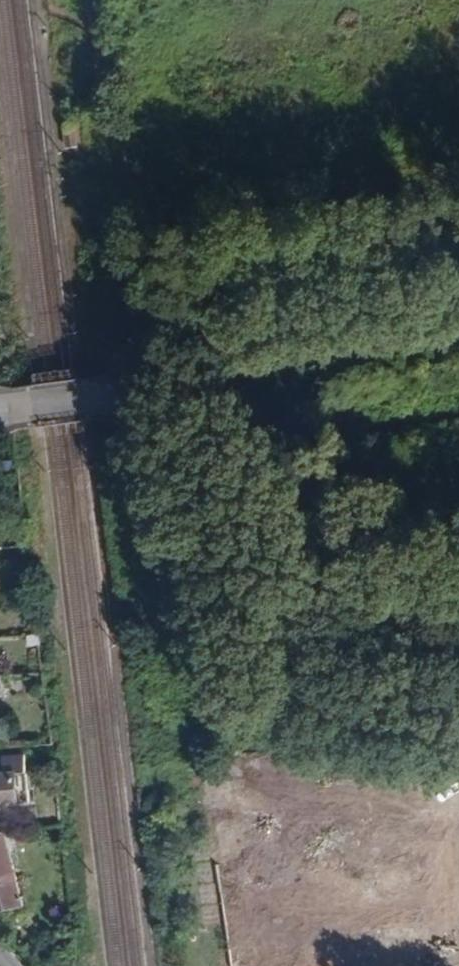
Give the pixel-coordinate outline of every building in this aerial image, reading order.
[(0,772),(0,800),(26,798),(27,771),(0,772)] [(0,833),(0,907),(26,903),(12,831),(0,833)]
